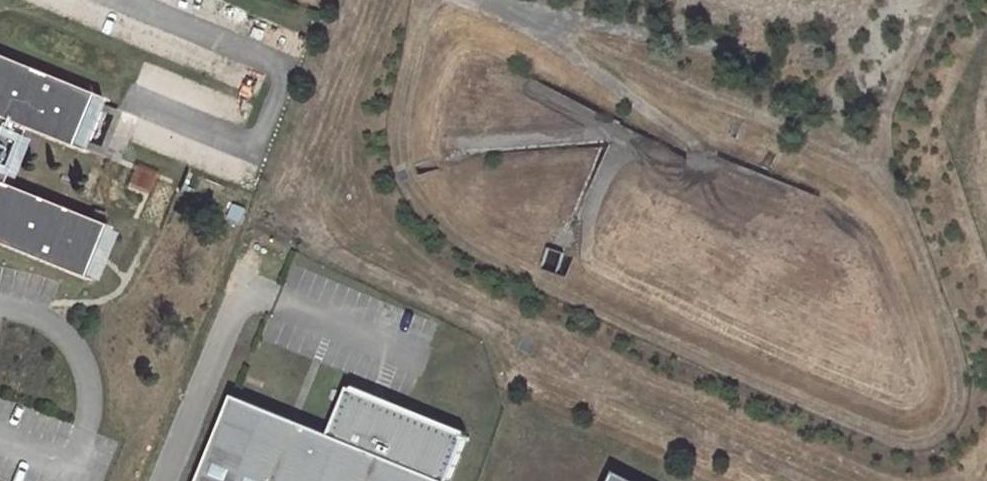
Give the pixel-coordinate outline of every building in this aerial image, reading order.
[(0,61),(0,184),(21,131),(66,149),(69,142),(82,147),(97,109),(85,104),(88,97),(0,61)] [(78,280),(100,228),(0,187),(0,249),(78,280)] [(332,437),(236,398),(202,480),(453,480),(470,438),(467,437),(468,435),(357,389),(356,391),(352,389),(332,437)] [(615,470),(609,480),(637,480),(615,470)]
